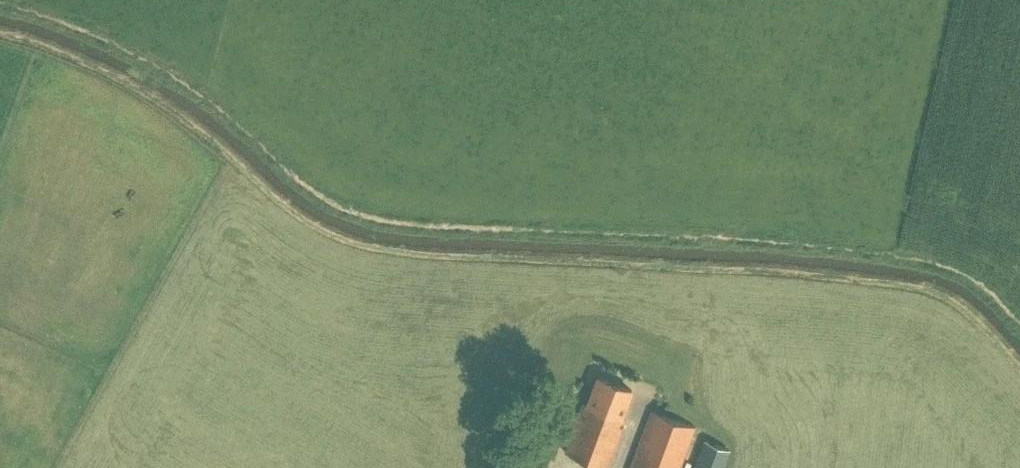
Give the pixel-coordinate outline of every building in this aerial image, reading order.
[(621,419),(633,388),(598,375),(587,405),(582,403),(564,451),(609,467),(622,430),(618,429),(622,419),(621,419)] [(696,426),(651,409),(629,467),(681,467),(696,426)] [(731,449),(704,439),(693,467),(724,467),(731,449)]
